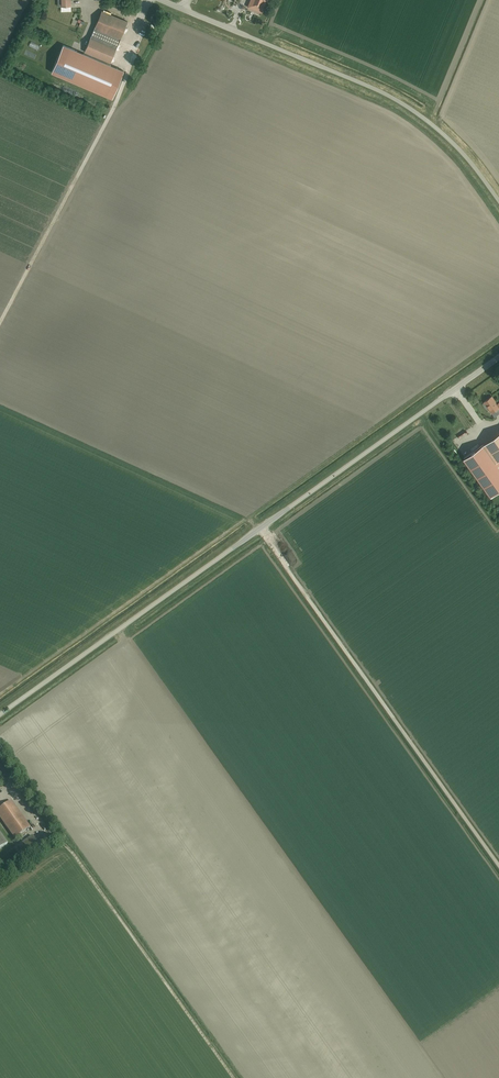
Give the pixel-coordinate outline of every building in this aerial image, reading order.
[(127,21),(102,11),(94,29),(119,40),(127,21)] [(116,49),(90,38),(85,52),(110,62),(116,49)] [(63,45),(51,72),(112,98),(124,71),(63,45)] [(484,402),(482,404),(486,409),(488,408),(492,413),(498,408),(498,402),(497,403),(492,396),(484,402)] [(498,428),(498,425),(498,422),(485,429),(488,434),(498,428)] [(464,458),(491,496),(498,490),(498,467),(483,444),(464,458)] [(0,809),(0,817),(14,838),(30,827),(11,801),(0,809)]
